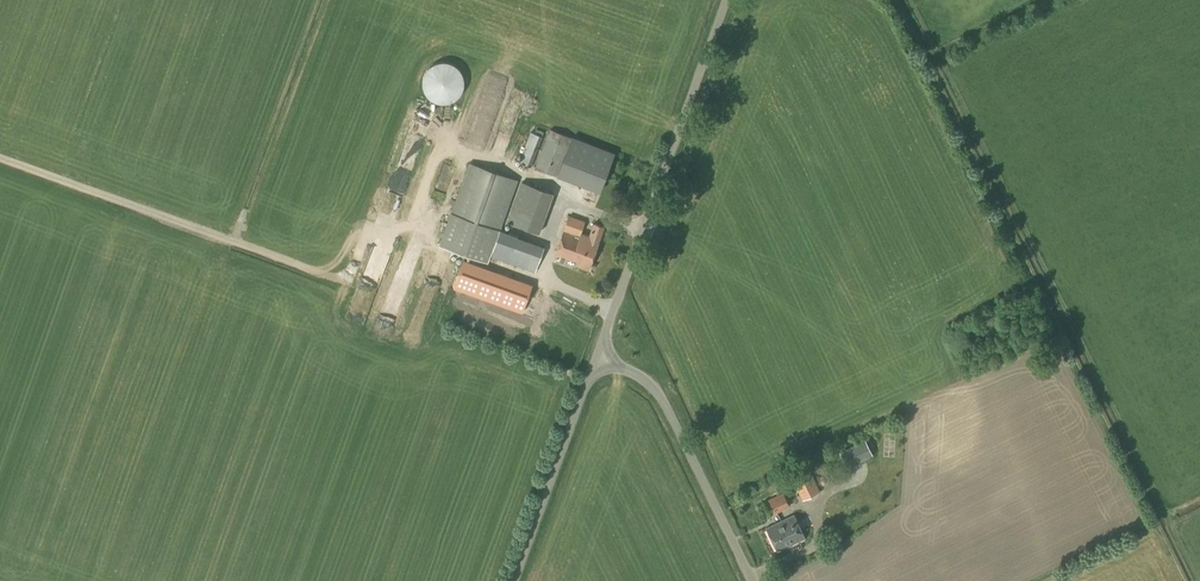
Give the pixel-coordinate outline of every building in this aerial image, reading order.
[(492,80),(484,102),(496,106),(504,84),(492,80)] [(452,139),(452,138),(451,134),(450,130),(448,127),(445,123),(442,121),(439,120),(435,119),(431,119),(427,119),(424,120),(421,122),(417,125),(415,128),(413,132),(412,136),(412,139),(413,143),(414,147),(416,150),(418,153),(421,155),(425,157),(429,158),(432,158),(435,158),(440,157),(443,155),(446,153),(448,150),(450,147),(451,143),(452,139)] [(547,139),(535,168),(556,176),(568,147),(571,138),(550,129),(547,139)] [(542,137),(544,132),(538,130),(536,134),(531,132),(519,163),(531,167),(543,137),(542,137)] [(535,272),(544,247),(500,231),(518,180),(469,162),(439,245),(488,263),(491,256),(535,272)] [(539,233),(554,193),(521,182),(507,222),(539,233)] [(569,215),(563,232),(555,254),(580,263),(578,266),(589,270),(599,240),(604,227),(594,224),(589,236),(581,233),(585,221),(569,215)] [(374,245),(358,288),(377,295),(393,252),(374,245)] [(532,283),(463,258),(453,286),(523,311),(532,283)] [(391,297),(380,331),(394,335),(405,302),(391,297)] [(356,302),(352,320),(367,324),(372,306),(356,302)] [(846,468),(873,455),(865,438),(839,451),(846,468)] [(857,475),(861,484),(874,478),(870,469),(857,475)] [(812,476),(809,470),(792,478),(802,500),(819,491),(829,487),(822,471),(812,476)] [(770,515),(790,506),(783,493),(764,502),(770,515)] [(777,552),(805,538),(794,515),(766,528),(777,552)]
